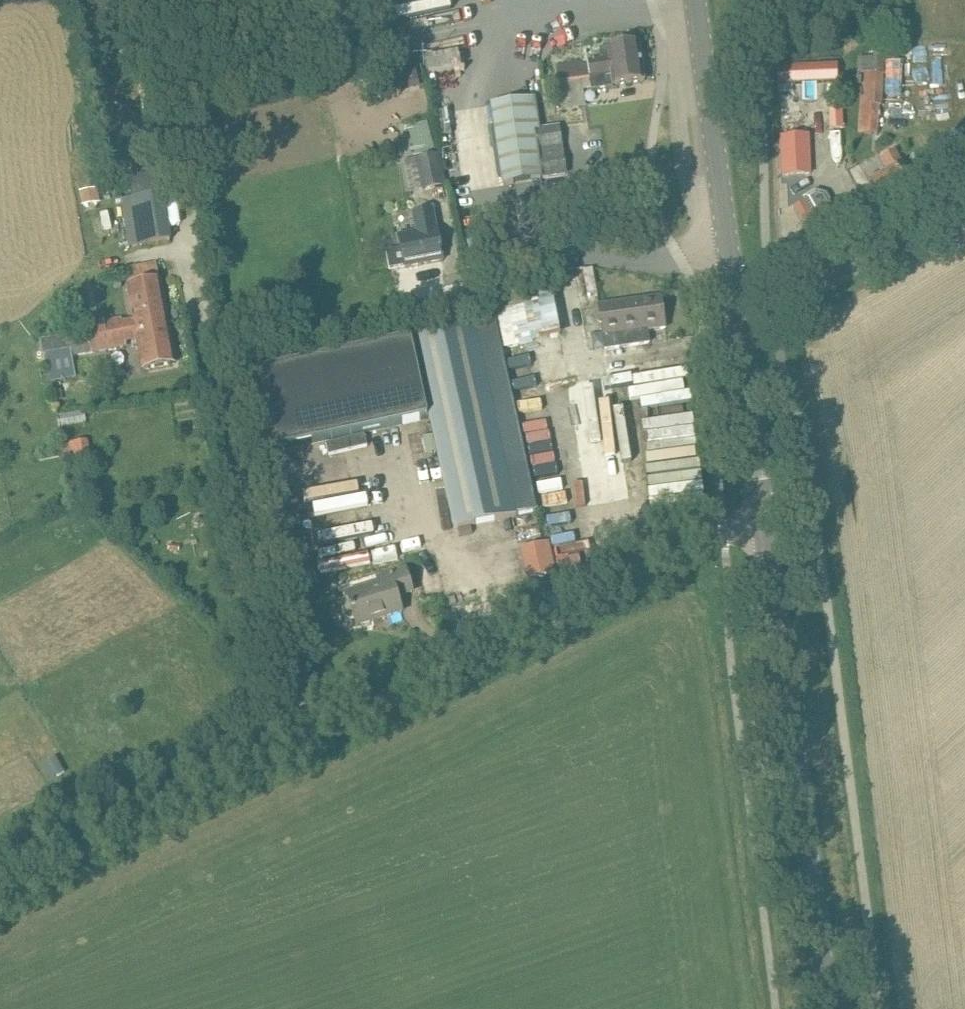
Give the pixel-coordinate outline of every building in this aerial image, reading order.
[(523,45),(529,57),(586,29),(580,17),(523,45)] [(639,43),(619,46),(600,49),(602,60),(556,67),(559,84),(591,79),(592,90),(645,82),(639,43)] [(882,106),(883,76),(884,59),(859,57),(858,86),(862,86),(859,133),(878,134),(879,106),(882,106)] [(837,65),(778,67),(778,84),(801,84),(819,83),(838,82),(837,65)] [(534,99),(514,102),(492,105),(501,166),(504,185),(541,180),(541,178),(566,174),(559,127),(539,130),(534,99)] [(830,120),(843,120),(843,112),(830,112),(830,120)] [(414,155),(436,148),(426,119),(405,126),(414,155)] [(810,174),(809,136),(782,137),(784,175),(810,174)] [(905,169),(895,151),(894,151),(882,158),(889,171),(870,183),(882,203),(909,188),(899,172),(905,169)] [(446,187),(440,155),(416,160),(422,192),(446,187)] [(127,199),(123,200),(129,247),(134,247),(171,241),(164,194),(127,199)] [(813,216),(805,202),(794,209),(802,222),(802,223),(814,243),(841,227),(836,217),(837,217),(835,213),(834,214),(829,207),(813,216)] [(442,260),(433,212),(414,216),(417,234),(400,238),(403,250),(386,253),(390,270),(406,267),(406,268),(442,260)] [(175,364),(160,281),(157,268),(126,274),(134,320),(123,322),(122,320),(88,326),(89,332),(43,341),(46,361),(128,346),(127,342),(138,340),(144,370),(175,364)] [(660,297),(660,298),(599,306),(606,351),(650,344),(648,331),(666,329),(661,297),(660,297)] [(428,454),(438,452),(455,530),(537,512),(496,323),(258,374),(275,453),(431,419),(435,436),(425,439),(428,454)] [(528,355),(506,362),(516,391),(538,384),(528,355)] [(68,452),(88,451),(88,440),(68,442),(68,452)] [(554,574),(547,544),(522,550),(529,579),(554,574)] [(348,595),(350,602),(346,603),(343,607),(347,619),(351,622),(355,620),(357,627),(402,613),(398,597),(413,593),(406,570),(378,579),(380,585),(348,595)]
